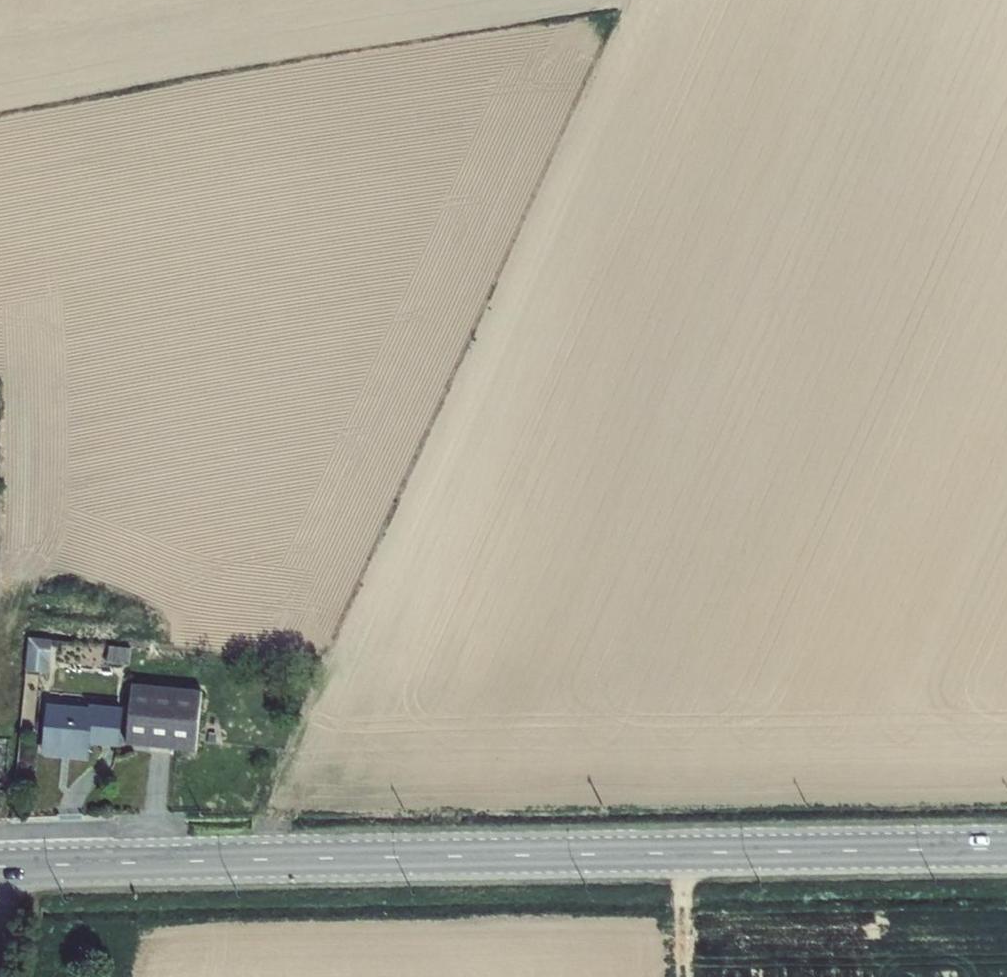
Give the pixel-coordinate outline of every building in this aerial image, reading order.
[(28,639),(25,672),(47,674),(51,641),(28,639)] [(108,647),(107,664),(128,666),(129,650),(108,647)] [(132,685),(126,746),(195,753),(201,692),(132,685)] [(46,706),(41,757),(88,761),(89,746),(118,749),(122,710),(88,707),(88,710),(46,706)]
